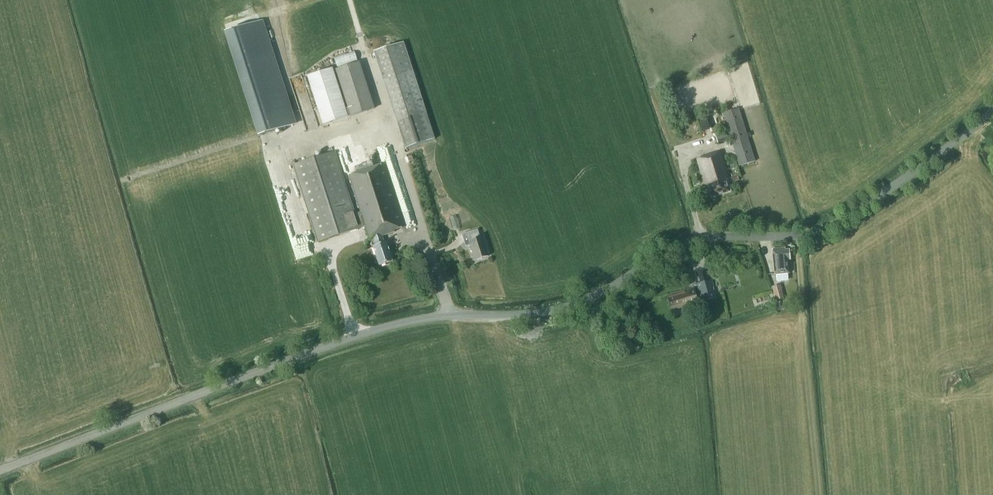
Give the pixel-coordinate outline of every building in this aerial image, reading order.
[(297,124),(263,20),(224,33),(258,137),(297,124)] [(406,149),(435,140),(404,43),(375,52),(406,149)] [(358,61),(355,51),(334,58),(338,68),(358,61)] [(348,117),(351,116),(351,117),(375,110),(362,63),(338,70),(349,108),(346,109),(334,68),(309,76),(323,125),(349,118),(348,117)] [(292,77),(295,88),(305,86),(302,74),(292,77)] [(756,161),(739,108),(723,113),(740,166),(756,161)] [(706,116),(699,118),(702,130),(709,128),(706,116)] [(728,140),(726,130),(715,133),(718,143),(728,140)] [(379,266),(393,262),(387,243),(385,243),(383,236),(395,232),(394,231),(405,227),(385,164),(350,175),(361,212),(355,214),(336,151),(293,164),(317,242),(366,227),(370,241),(373,240),(376,246),(373,247),(379,266)] [(710,198),(731,192),(727,179),(729,179),(722,153),(697,160),(705,186),(707,185),(710,198)] [(296,223),(291,224),(291,219),(288,220),(291,243),(305,241),(303,225),(297,226),(296,223)] [(486,246),(483,237),(480,238),(478,230),(462,235),(466,247),(470,246),(475,261),(489,257),(486,246)] [(785,250),(785,248),(772,249),(775,275),(776,275),(776,279),(779,281),(787,280),(788,278),(788,273),(789,273),(788,260),(790,260),(789,250),(785,250)] [(423,264),(419,253),(407,257),(411,268),(423,264)] [(695,294),(695,293),(694,289),(668,296),(671,308),(682,305),(683,307),(697,303),(698,303),(697,300),(701,299),(702,302),(717,298),(708,268),(695,271),(698,283),(697,283),(699,293),(695,294)] [(780,284),(772,286),(775,301),(784,298),(780,284)] [(604,348),(600,338),(595,339),(599,350),(604,348)]
